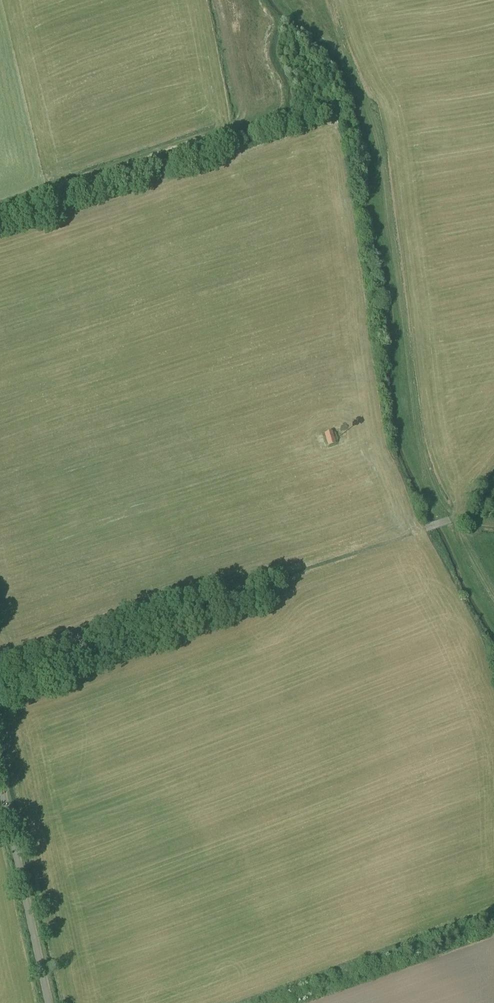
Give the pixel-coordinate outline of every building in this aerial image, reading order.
[(328,446),(335,443),(332,431),(324,434),(328,446)]
